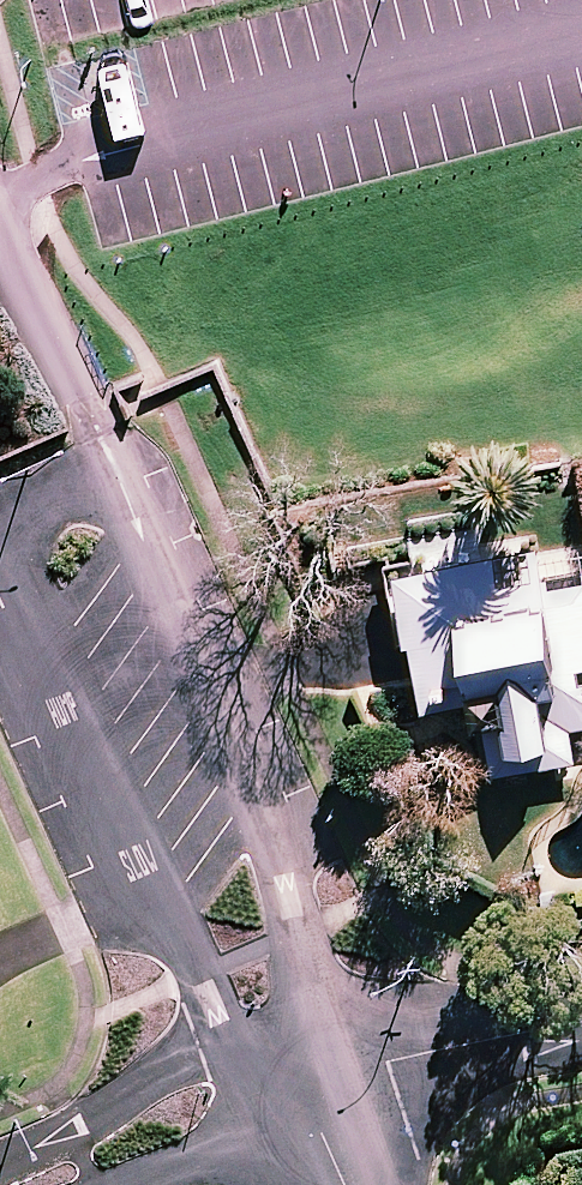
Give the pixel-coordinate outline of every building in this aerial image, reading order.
[(541,554),(538,524),(424,536),(427,567),(396,571),(403,640),(413,639),(420,706),(483,699),(491,771),(574,761),(570,725),(581,724),(581,550),(541,554)]
